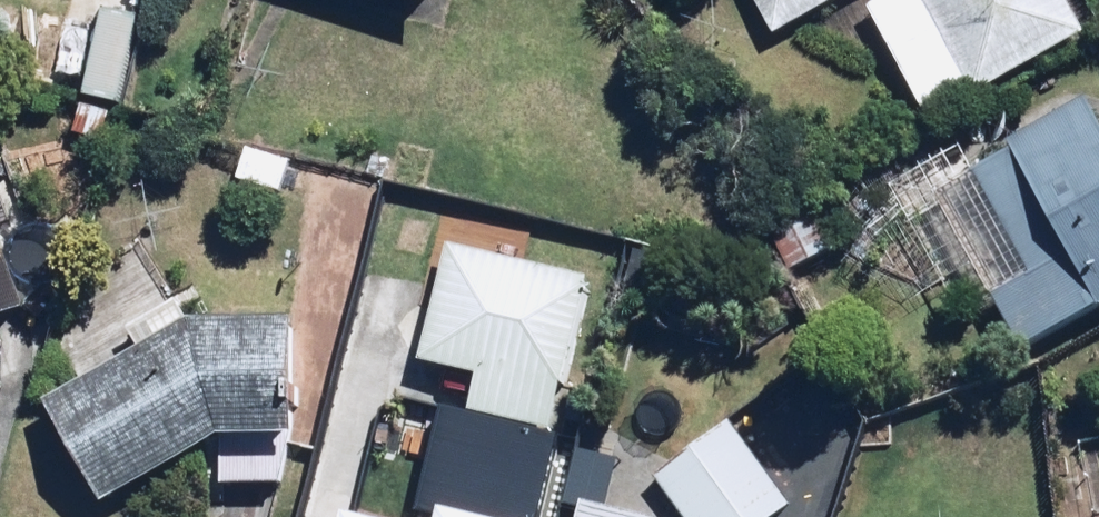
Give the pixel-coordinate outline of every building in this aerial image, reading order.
[(425,16),(429,0),(364,0),(425,16)] [(766,39),(841,0),(745,0),(766,39)] [(864,7),(926,127),(1091,41),(1070,0),(878,0),(864,7)] [(1098,305),(1098,128),(1085,100),(963,161),(955,145),(892,177),(933,260),(960,247),(1011,348),(1098,305)] [(833,260),(809,211),(765,232),(788,282),(833,260)] [(588,288),(522,271),(527,252),(443,230),(409,366),(476,382),(446,503),(504,516),(541,516),(560,440),(551,438),(588,288)] [(0,252),(0,332),(23,325),(0,252)] [(282,489),(284,447),(294,448),(300,325),(185,320),(41,407),(105,514),(211,451),(209,486),(282,489)] [(653,482),(683,516),(779,516),(795,504),(725,422),(653,482)] [(580,505),(577,516),(625,516),(580,505)]
